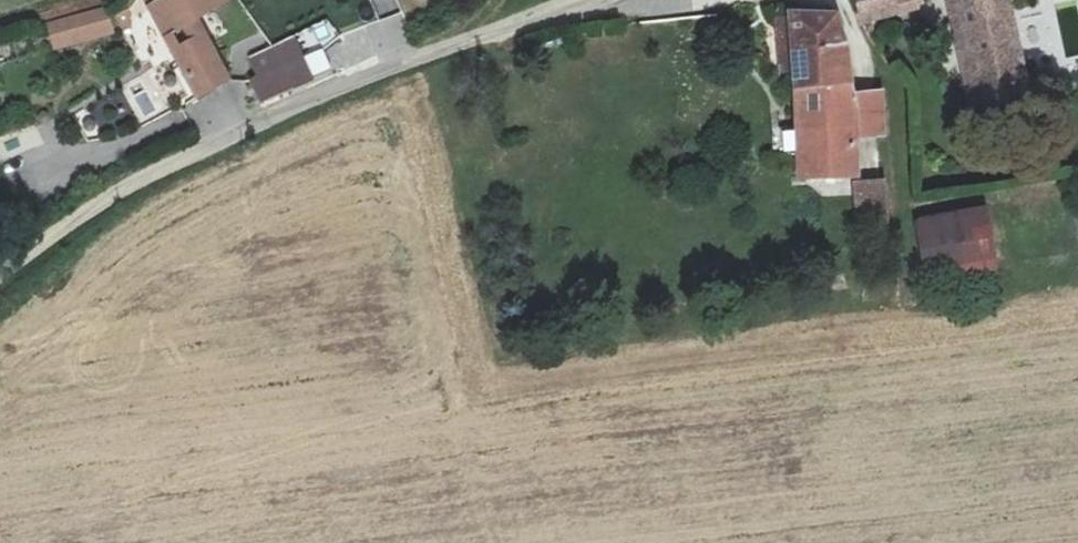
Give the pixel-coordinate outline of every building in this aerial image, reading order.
[(196,96),(228,79),(197,15),(220,0),(145,0),(196,96)] [(862,23),(920,10),(917,0),(857,0),(862,23)] [(970,103),(1029,92),(1008,0),(947,0),(970,103)] [(47,22),(54,49),(114,33),(108,7),(47,22)] [(854,132),(852,93),(846,44),(834,12),(789,11),(795,127),(797,175),(857,174),(854,132)] [(323,25),(296,32),(302,54),(329,46),(323,25)] [(261,101),(312,78),(294,37),(251,57),(260,77),(252,81),(261,101)] [(884,88),(852,93),(854,132),(887,129),(884,88)] [(71,117),(88,147),(102,139),(86,109),(71,117)] [(774,130),(774,150),(792,150),(792,130),(774,130)] [(885,180),(852,182),(855,227),(888,225),(885,180)] [(983,206),(917,215),(926,276),(992,267),(983,206)]
